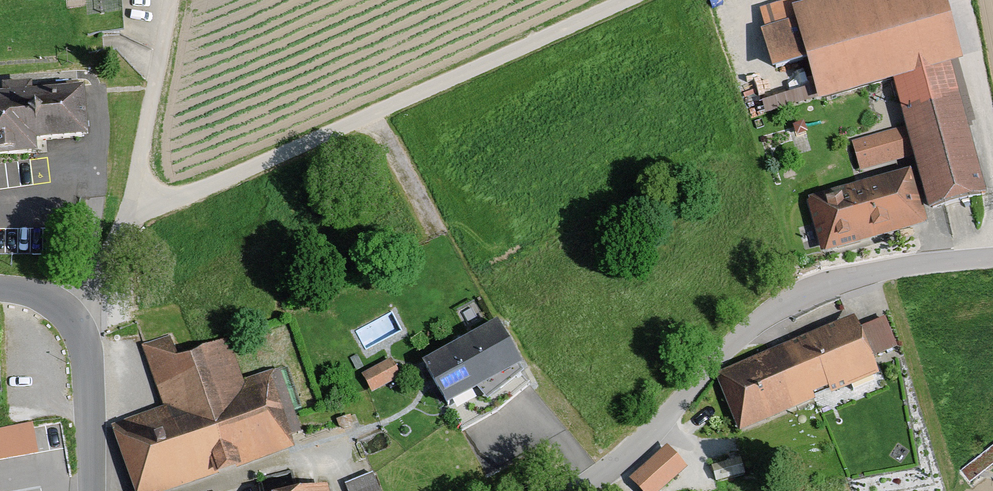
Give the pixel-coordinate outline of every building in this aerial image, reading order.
[(37,156),(36,144),(89,140),(87,115),(85,88),(0,95),(0,158),(37,156)] [(828,259),(935,231),(927,217),(992,202),(992,198),(962,93),(905,110),(918,177),(811,206),(828,259)] [(715,375),(739,433),(816,401),(813,396),(828,389),(831,395),(879,375),(873,359),(899,348),(886,317),(859,327),(854,316),(715,375)] [(422,363),(447,408),(478,391),(487,402),(503,390),(524,373),(521,367),(523,366),(497,322),(422,363)] [(142,345),(163,407),(112,426),(134,490),(173,490),(210,478),(294,449),(290,437),(302,432),(280,368),(244,381),(229,338),(178,356),(170,335),(142,345)] [(401,377),(391,358),(361,375),(372,394),(388,385),(401,377)] [(0,429),(0,461),(38,454),(34,429),(33,423),(0,429)] [(960,470),(970,482),(985,470),(992,464),(992,443),(960,470)] [(665,446),(631,478),(643,490),(661,490),(686,468),(675,457),(665,446)] [(746,474),(740,457),(732,460),(711,466),(716,483),(746,474)] [(373,473),(345,484),(347,490),(380,490),(378,485),(373,473)]
